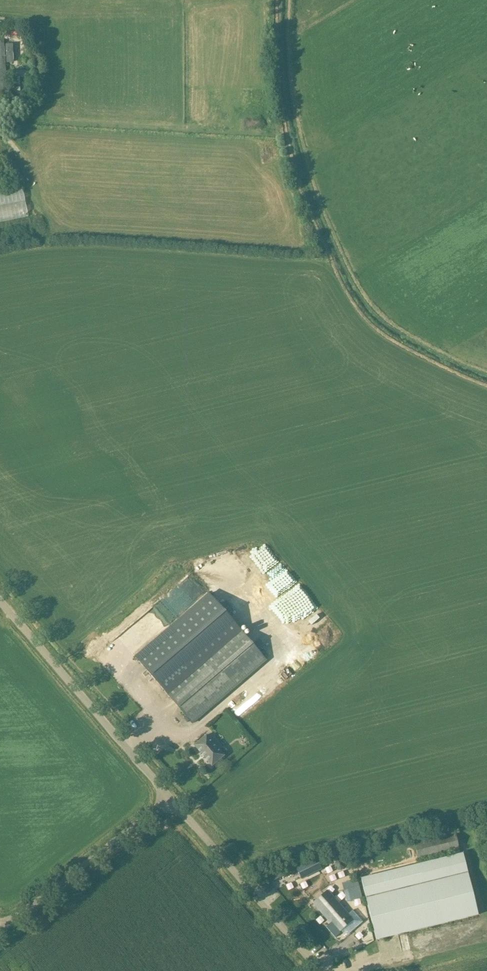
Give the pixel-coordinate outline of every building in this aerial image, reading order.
[(20,91),(20,77),(26,77),(26,71),(13,72),(14,91),(20,91)] [(23,189),(0,193),(0,222),(28,217),(23,189)] [(133,656),(192,724),(266,660),(207,594),(133,656)] [(224,756),(206,736),(194,746),(211,767),(224,756)] [(455,832),(414,842),(419,862),(452,853),(460,851),(455,832)] [(453,856),(361,879),(376,941),(478,916),(463,854),(460,854),(460,851),(452,853),(453,856)] [(358,880),(344,881),(345,900),(359,899),(358,880)] [(328,890),(312,903),(330,923),(331,922),(340,932),(354,920),(339,903),(334,898),(328,890)]
